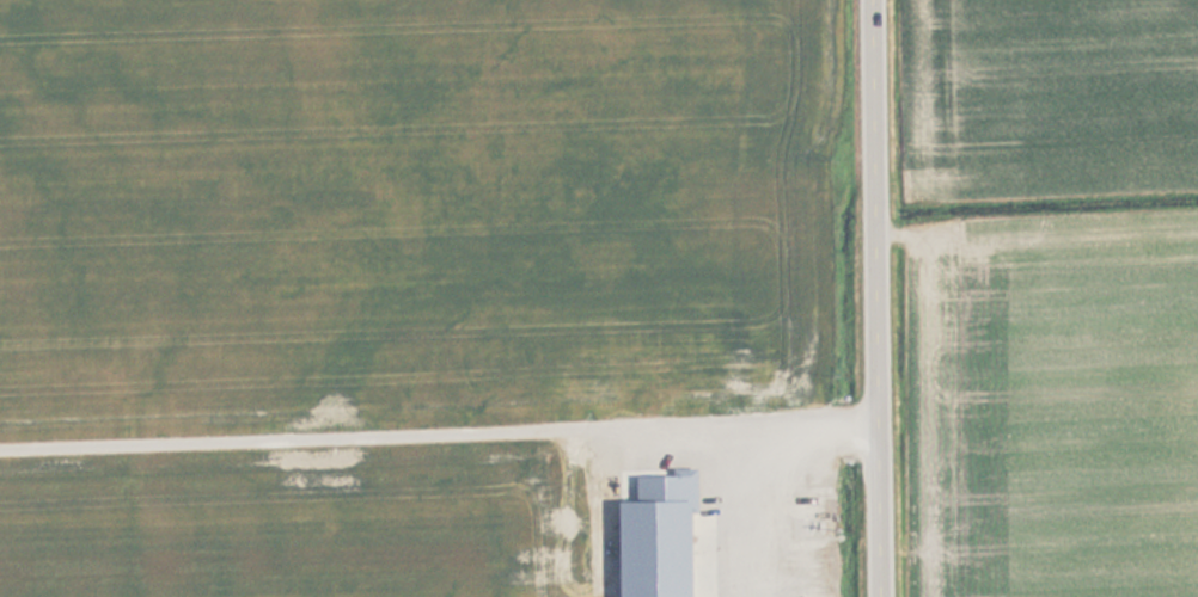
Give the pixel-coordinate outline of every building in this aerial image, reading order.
[(607,399),(607,386),(586,386),(586,399),(607,399)]
